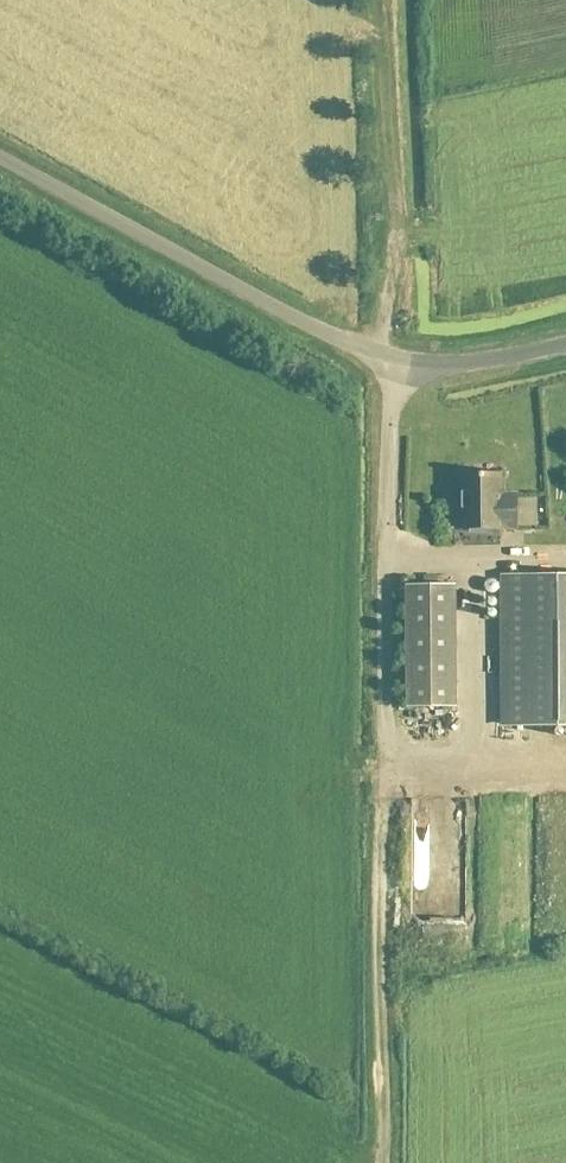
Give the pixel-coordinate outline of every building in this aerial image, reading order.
[(501,476),(460,475),(461,531),(468,531),(468,535),(490,535),(490,531),(517,531),(517,496),(501,496),(501,476)] [(536,533),(536,502),(519,502),(519,533),(536,533)] [(565,726),(565,578),(501,579),(502,727),(565,726)] [(453,587),(406,587),(407,708),(454,708),(453,587)]
